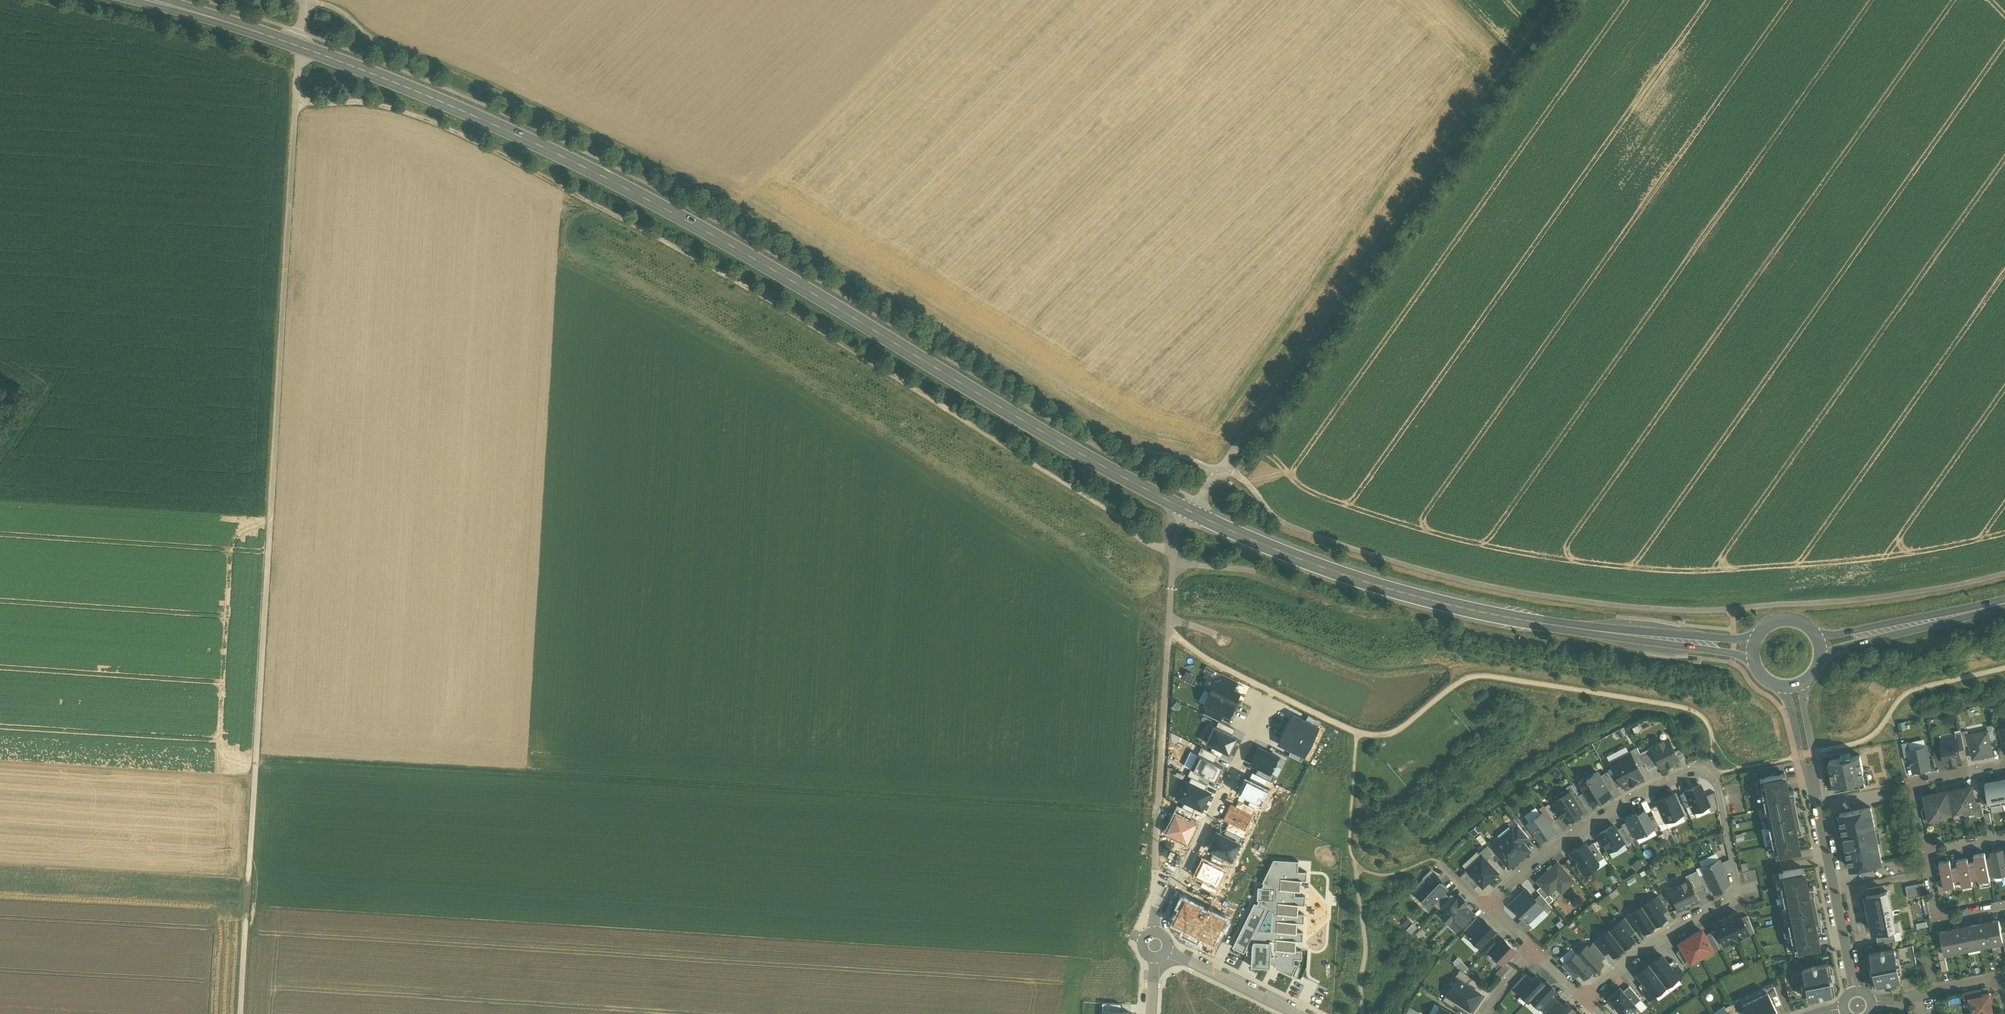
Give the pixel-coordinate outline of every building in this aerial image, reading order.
[(1222,673),(1218,682),(1234,689),(1238,681),(1222,673)] [(1210,692),(1234,704),(1239,692),(1234,689),(1218,682),(1215,680),(1209,692),(1210,692)] [(1234,704),(1210,692),(1205,704),(1207,705),(1224,713),(1229,716),(1235,704),(1234,704)] [(1220,721),(1224,713),(1207,705),(1203,713),(1220,721)] [(1305,721),(1293,715),(1286,729),(1311,741),(1318,727),(1305,721)] [(1305,721),(1318,727),(1321,721),(1308,715),(1305,721)] [(1216,726),(1232,734),(1235,729),(1219,721),(1216,726)] [(1206,742),(1213,746),(1224,751),(1229,754),(1238,737),(1232,734),(1216,726),(1214,725),(1206,742)] [(1311,741),(1286,729),(1279,744),(1291,750),(1304,756),(1311,741)] [(1967,731),(1961,732),(1964,745),(1970,744),(1968,735),(1967,731)] [(1988,731),(1968,735),(1970,744),(1973,758),(1993,754),(1990,740),(1988,731)] [(1961,732),(1955,733),(1956,739),(1957,739),(1959,750),(1965,749),(1964,745),(1961,732)] [(1650,747),(1658,764),(1660,767),(1666,764),(1667,765),(1673,762),(1672,762),(1678,759),(1668,739),(1662,741),(1662,740),(1656,743),(1657,744),(1650,747)] [(1956,739),(1941,742),(1945,763),(1961,760),(1959,750),(1957,739),(1956,739)] [(1909,741),(1902,743),(1904,752),(1906,760),(1911,759),(1910,750),(1909,741)] [(1213,746),(1210,752),(1218,755),(1221,757),(1224,751),(1213,746)] [(1630,752),(1637,766),(1644,762),(1639,752),(1640,752),(1637,746),(1628,751),(1629,752),(1630,752)] [(1198,754),(1214,762),(1218,755),(1210,752),(1202,747),(1198,754)] [(1281,758),(1258,747),(1250,763),(1258,767),(1270,773),(1270,772),(1274,764),(1277,766),(1281,758)] [(1639,752),(1644,762),(1647,769),(1658,764),(1650,747),(1640,752),(1639,752)] [(1910,750),(1911,759),(1914,770),(1930,767),(1926,747),(1910,750)] [(1609,754),(1611,758),(1622,753),(1619,748),(1609,754)] [(1304,756),(1291,750),(1289,755),(1301,761),(1304,756)] [(1610,775),(1616,786),(1621,784),(1622,785),(1628,782),(1629,784),(1637,779),(1636,778),(1642,775),(1637,766),(1630,752),(1629,752),(1610,762),(1615,773),(1610,775)] [(1841,755),(1841,758),(1829,760),(1835,787),(1847,785),(1847,787),(1866,783),(1860,754),(1851,756),(1851,753),(1841,755)] [(1216,781),(1223,766),(1214,762),(1198,754),(1191,769),(1200,774),(1202,774),(1202,775),(1207,778),(1207,777),(1216,781)] [(1269,780),(1271,781),(1275,775),(1270,772),(1270,773),(1258,767),(1255,773),(1269,780)] [(1197,780),(1200,774),(1191,769),(1188,775),(1191,777),(1197,780)] [(1607,770),(1599,775),(1609,790),(1616,786),(1610,775),(1607,770)] [(1597,771),(1586,778),(1588,781),(1581,785),(1584,791),(1590,801),(1591,803),(1602,796),(1603,798),(1611,794),(1609,790),(1599,775),(1597,771)] [(1266,786),(1269,780),(1255,773),(1252,772),(1250,777),(1266,786)] [(1785,773),(1759,778),(1761,789),(1760,789),(1764,808),(1765,808),(1766,815),(1796,809),(1794,797),(1795,796),(1793,790),(1788,791),(1785,773)] [(1251,799),(1260,804),(1261,804),(1270,787),(1266,786),(1250,777),(1245,775),(1237,792),(1251,799)] [(1197,780),(1191,777),(1188,783),(1205,791),(1207,785),(1197,780)] [(1205,791),(1188,783),(1185,781),(1176,798),(1185,802),(1195,807),(1202,810),(1210,793),(1205,791)] [(1997,781),(1986,783),(1990,805),(2002,802),(1997,781)] [(1576,802),(1581,799),(1578,794),(1571,784),(1566,787),(1569,791),(1576,802)] [(1685,791),(1691,804),(1694,811),(1708,804),(1709,804),(1705,796),(1700,784),(1685,791)] [(1972,786),(1961,788),(1965,810),(1965,812),(1976,810),(1977,810),(1975,802),(1972,786)] [(1961,788),(1948,791),(1953,812),(1965,810),(1961,788)] [(1582,811),(1576,802),(1569,791),(1565,793),(1563,790),(1555,796),(1557,798),(1553,801),(1558,808),(1556,809),(1560,816),(1562,815),(1566,821),(1582,811)] [(1584,791),(1578,794),(1581,799),(1584,805),(1590,801),(1584,791)] [(1685,791),(1680,794),(1686,807),(1691,804),(1685,791)] [(1948,791),(1936,793),(1941,815),(1953,812),(1948,791)] [(1715,792),(1705,796),(1709,804),(1708,804),(1711,811),(1718,808),(1715,792)] [(1682,813),(1673,793),(1657,800),(1658,804),(1665,820),(1682,813)] [(1936,793),(1925,795),(1927,808),(1930,820),(1941,817),(1941,815),(1936,793)] [(1248,805),(1257,809),(1260,804),(1251,799),(1248,805)] [(1236,805),(1252,813),(1255,808),(1238,800),(1236,805)] [(1981,801),(1975,802),(1977,810),(1976,810),(1977,816),(1984,815),(1984,814),(1981,801)] [(1195,807),(1185,802),(1182,807),(1193,812),(1195,807)] [(1245,831),(1253,814),(1252,813),(1236,805),(1231,803),(1222,820),(1229,823),(1245,831)] [(1665,820),(1658,804),(1650,808),(1653,814),(1658,824),(1665,820)] [(1194,813),(1193,812),(1182,807),(1178,805),(1173,813),(1190,821),(1194,813)] [(1542,813),(1549,823),(1554,819),(1544,805),(1539,808),(1542,813)] [(1535,806),(1525,814),(1529,819),(1539,812),(1535,806)] [(1871,807),(1840,813),(1844,836),(1846,836),(1848,845),(1846,845),(1851,868),(1882,862),(1871,807)] [(1927,808),(1922,809),(1924,821),(1930,820),(1927,808)] [(1628,820),(1636,836),(1653,827),(1648,817),(1644,809),(1637,813),(1636,811),(1626,816),(1628,820)] [(1796,809),(1766,815),(1769,826),(1768,826),(1771,845),(1773,845),(1775,856),(1800,851),(1797,833),(1802,832),(1800,825),(1796,809)] [(1195,824),(1190,821),(1173,813),(1165,830),(1187,841),(1195,824)] [(1527,823),(1540,841),(1555,831),(1549,823),(1542,813),(1527,823)] [(1659,824),(1658,824),(1653,814),(1648,817),(1653,827),(1659,824)] [(1621,823),(1622,826),(1630,839),(1636,836),(1628,820),(1621,823)] [(1245,831),(1229,823),(1226,829),(1242,837),(1245,831)] [(1518,824),(1511,829),(1511,830),(1512,830),(1514,833),(1514,832),(1523,843),(1529,838),(1518,824)] [(1613,824),(1598,833),(1608,850),(1623,841),(1616,829),(1613,824)] [(1474,834),(1480,830),(1477,825),(1471,829),(1474,834)] [(1630,839),(1622,826),(1616,829),(1623,841),(1625,845),(1631,841),(1630,839)] [(1239,842),(1242,837),(1226,829),(1223,834),(1239,842)] [(1511,829),(1491,845),(1509,867),(1529,851),(1523,843),(1514,832),(1514,833),(1512,830),(1511,830),(1511,829)] [(1217,832),(1209,848),(1214,851),(1225,856),(1231,859),(1239,842),(1223,834),(1217,832)] [(1480,833),(1476,836),(1481,843),(1485,840),(1480,833)] [(1604,857),(1594,842),(1587,846),(1597,861),(1604,857)] [(1585,843),(1570,853),(1583,872),(1589,873),(1596,868),(1597,862),(1597,861),(1587,846),(1585,843)] [(1494,853),(1487,845),(1483,849),(1490,856),(1494,853)] [(1490,856),(1483,849),(1478,853),(1481,856),(1485,860),(1490,856)] [(1993,857),(1996,875),(2004,873),(2004,858),(2004,851),(2004,849),(1991,851),(1993,857)] [(1211,856),(1222,861),(1225,856),(1214,851),(1211,856)] [(1985,853),(1974,855),(1975,861),(1979,877),(1979,881),(1990,879),(1989,876),(1986,859),(1985,853)] [(1222,861),(1211,856),(1209,862),(1220,867),(1222,861)] [(1481,856),(1467,869),(1467,870),(1479,883),(1482,886),(1497,873),(1485,860),(1481,856)] [(1993,857),(1986,859),(1989,876),(1996,875),(1993,857)] [(1968,858),(1957,860),(1958,866),(1961,882),(1962,886),(1973,884),(1972,879),(1969,862),(1968,858)] [(1225,869),(1220,867),(1209,862),(1203,859),(1196,874),(1204,878),(1217,885),(1218,884),(1225,869)] [(1280,889),(1280,877),(1301,879),(1301,880),(1307,881),(1307,872),(1298,871),(1298,861),(1274,859),(1262,882),(1264,883),(1262,887),(1258,887),(1257,899),(1258,900),(1257,903),(1254,902),(1232,947),(1244,952),(1245,950),(1247,950),(1246,954),(1252,955),(1252,943),(1254,941),(1272,942),(1270,964),(1276,964),(1276,968),(1291,975),(1297,964),(1294,964),(1294,959),(1302,959),(1302,950),(1296,949),(1296,951),(1275,950),(1276,938),(1296,939),(1296,940),(1303,941),(1303,932),(1297,931),(1297,933),(1276,931),(1277,920),(1297,921),(1297,923),(1304,923),(1304,914),(1298,914),(1298,915),(1277,913),(1278,902),(1298,903),(1298,905),(1305,905),(1305,896),(1295,895),(1295,890),(1280,889)] [(1721,862),(1719,859),(1702,867),(1705,873),(1699,875),(1704,886),(1707,892),(1713,889),(1714,892),(1729,885),(1724,874),(1726,873),(1721,862)] [(1721,862),(1726,873),(1731,870),(1729,859),(1721,862)] [(1950,860),(1939,862),(1943,880),(1944,888),(1955,886),(1955,884),(1951,868),(1950,860)] [(1975,861),(1969,862),(1972,879),(1979,877),(1975,861)] [(1558,862),(1537,881),(1541,886),(1548,894),(1560,883),(1565,888),(1574,880),(1558,862)] [(1958,866),(1951,868),(1955,884),(1961,882),(1958,866)] [(1755,869),(1749,871),(1751,879),(1758,877),(1755,869)] [(1784,904),(1786,913),(1816,907),(1813,893),(1814,892),(1813,886),(1807,887),(1804,869),(1778,874),(1781,885),(1780,885),(1783,904),(1784,904)] [(1422,878),(1426,883),(1435,874),(1431,870),(1422,878)] [(1467,870),(1460,876),(1473,889),(1479,883),(1467,870)] [(1686,875),(1694,891),(1704,886),(1699,875),(1696,870),(1686,875)] [(1429,906),(1432,903),(1443,891),(1446,888),(1437,879),(1439,877),(1435,873),(1435,874),(1426,883),(1420,889),(1426,895),(1422,899),(1429,906)] [(1301,879),(1280,877),(1280,889),(1295,890),(1300,890),(1301,880),(1301,879)] [(1200,885),(1217,893),(1220,886),(1218,884),(1217,885),(1204,878),(1200,885)] [(1679,909),(1698,900),(1688,879),(1669,889),(1679,909)] [(1943,880),(1937,881),(1939,893),(1945,892),(1944,888),(1943,880)] [(1924,882),(1906,886),(1908,898),(1926,894),(1924,882)] [(1548,894),(1541,886),(1537,890),(1540,894),(1548,903),(1553,899),(1548,894)] [(1880,886),(1867,888),(1868,895),(1882,892),(1880,886)] [(1535,898),(1526,889),(1510,904),(1523,918),(1528,923),(1543,908),(1544,908),(1535,898)] [(1443,891),(1432,903),(1438,908),(1439,907),(1449,896),(1443,891)] [(1868,895),(1866,895),(1870,911),(1871,916),(1874,931),(1876,931),(1889,928),(1888,924),(1894,923),(1889,895),(1882,897),(1882,892),(1868,895)] [(1449,896),(1439,907),(1444,912),(1456,899),(1451,894),(1449,896)] [(1540,894),(1535,898),(1544,908),(1543,908),(1547,912),(1552,907),(1548,903),(1540,894)] [(1667,908),(1658,895),(1652,899),(1661,912),(1667,908)] [(1472,913),(1462,903),(1464,900),(1460,896),(1456,899),(1444,912),(1441,915),(1449,922),(1452,919),(1459,926),(1472,913)] [(1226,917),(1186,897),(1174,922),(1213,942),(1214,941),(1226,917)] [(1652,899),(1642,906),(1655,925),(1665,918),(1661,912),(1652,899)] [(1278,902),(1277,913),(1298,915),(1298,914),(1298,905),(1298,903),(1278,902)] [(1655,925),(1642,906),(1631,913),(1640,926),(1644,932),(1655,925)] [(1816,907),(1786,913),(1788,922),(1787,922),(1791,941),(1792,940),(1794,952),(1819,947),(1816,929),(1821,928),(1820,921),(1819,921),(1816,907)] [(1736,912),(1726,917),(1735,937),(1747,932),(1744,924),(1741,918),(1739,913),(1736,912)] [(1640,926),(1631,913),(1625,917),(1634,930),(1640,926)] [(1747,915),(1741,918),(1744,924),(1747,932),(1748,934),(1754,932),(1747,915)] [(1634,930),(1625,917),(1619,922),(1629,934),(1634,930)] [(1726,917),(1716,921),(1715,924),(1717,929),(1720,935),(1723,943),(1724,943),(1735,937),(1726,917)] [(1464,931),(1480,947),(1495,931),(1484,920),(1481,923),(1476,918),(1464,931)] [(1528,923),(1523,918),(1518,923),(1526,931),(1532,926),(1528,923)] [(1403,924),(1411,933),(1417,927),(1408,919),(1403,924)] [(1925,919),(1917,921),(1918,928),(1926,926),(1925,919)] [(1277,920),(1276,931),(1297,933),(1297,931),(1297,923),(1297,921),(1277,920)] [(1999,920),(1993,922),(1993,921),(1987,922),(1991,944),(2003,941),(2002,933),(1999,920)] [(1619,922),(1609,930),(1623,948),(1633,940),(1629,934),(1619,922)] [(1987,922),(1981,923),(1982,924),(1975,925),(1980,946),(1991,944),(1987,922)] [(1975,925),(1970,926),(1969,925),(1963,926),(1968,949),(1980,946),(1975,925)] [(1963,926),(1958,928),(1958,929),(1952,930),(1956,951),(1968,949),(1963,926)] [(1889,928),(1876,931),(1878,944),(1896,940),(1895,934),(1894,933),(1890,934),(1889,928)] [(1720,935),(1717,929),(1711,932),(1719,947),(1725,945),(1724,943),(1723,943),(1720,935)] [(1952,929),(1946,930),(1946,931),(1940,932),(1943,947),(1944,953),(1956,951),(1952,930),(1952,929)] [(1623,948),(1609,930),(1599,937),(1609,950),(1608,950),(1613,956),(1623,948)] [(1703,931),(1700,930),(1690,935),(1701,955),(1712,949),(1713,948),(1709,941),(1705,935),(1703,931)] [(1719,947),(1711,932),(1705,935),(1709,941),(1713,948),(1712,949),(1713,951),(1719,947)] [(1690,935),(1680,941),(1679,944),(1682,948),(1685,955),(1686,954),(1690,962),(1691,961),(1701,955),(1690,935)] [(1609,950),(1599,937),(1593,942),(1603,954),(1608,950),(1609,950)] [(1296,939),(1276,938),(1275,950),(1296,951),(1296,940),(1296,939)] [(1504,939),(1490,954),(1502,964),(1515,950),(1504,939)] [(1270,964),(1272,942),(1254,941),(1252,943),(1252,955),(1251,966),(1270,967),(1270,964)] [(1588,947),(1600,960),(1605,956),(1603,954),(1593,942),(1588,947)] [(1578,953),(1592,969),(1592,970),(1593,971),(1603,963),(1600,960),(1588,947),(1586,945),(1578,953)] [(1913,946),(1895,949),(1895,950),(1901,979),(1901,980),(1919,976),(1913,946)] [(1943,947),(1937,948),(1940,960),(1945,959),(1944,953),(1943,947)] [(1685,955),(1682,948),(1676,952),(1686,967),(1692,963),(1691,961),(1690,962),(1686,954),(1685,955)] [(1885,951),(1881,952),(1880,952),(1868,955),(1871,967),(1870,967),(1871,968),(1872,972),(1871,972),(1872,973),(1874,984),(1874,985),(1886,983),(1887,983),(1887,982),(1891,982),(1892,982),(1901,980),(1901,979),(1895,950),(1895,949),(1886,951),(1885,951)] [(1576,952),(1567,960),(1579,973),(1584,978),(1592,970),(1592,969),(1578,953),(1576,952)] [(1649,964),(1665,986),(1678,976),(1682,972),(1678,966),(1673,970),(1668,963),(1661,954),(1649,964)] [(1945,959),(1940,960),(1942,972),(1948,971),(1945,959)] [(1579,973),(1567,960),(1562,965),(1575,978),(1579,973)] [(1668,963),(1673,970),(1678,966),(1673,960),(1668,963)] [(1457,965),(1463,972),(1468,967),(1461,961),(1457,965)] [(1505,963),(1495,974),(1500,978),(1509,968),(1505,963)] [(1828,963),(1816,965),(1815,965),(1815,966),(1811,966),(1810,966),(1801,968),(1801,969),(1802,969),(1807,998),(1807,999),(1816,997),(1817,997),(1821,996),(1822,996),(1834,993),(1832,981),(1832,980),(1830,981),(1829,976),(1831,976),(1831,975),(1830,975),(1828,964),(1828,963)] [(1653,995),(1665,986),(1649,964),(1637,973),(1643,982),(1648,988),(1643,992),(1648,998),(1653,995)] [(1471,979),(1460,970),(1455,978),(1457,979),(1458,979),(1467,985),(1471,979)] [(1526,974),(1513,987),(1519,992),(1532,979),(1526,974)] [(1532,979),(1519,992),(1528,1001),(1530,998),(1544,983),(1536,975),(1532,979)] [(1447,994),(1447,995),(1456,1001),(1470,1010),(1480,994),(1467,985),(1458,979),(1457,979),(1447,994)] [(1546,981),(1544,983),(1530,998),(1539,1007),(1551,994),(1555,989),(1546,981)] [(1638,986),(1643,992),(1648,988),(1643,982),(1638,986)] [(1764,987),(1767,992),(1770,997),(1777,994),(1772,983),(1764,987)] [(1623,990),(1634,1004),(1641,999),(1629,985),(1623,990)] [(1634,1004),(1623,990),(1620,987),(1608,998),(1622,1013),(1625,1013),(1635,1005),(1634,1004)] [(1981,989),(1963,993),(1965,999),(1970,998),(1982,995),(1981,989)] [(1762,1013),(1772,1013),(1777,1012),(1770,997),(1767,992),(1755,998),(1762,1013)] [(1456,1001),(1447,995),(1447,994),(1443,1000),(1453,1006),(1456,1001)] [(1551,994),(1539,1007),(1544,1012),(1557,999),(1551,994)] [(1970,998),(1973,1013),(1990,1013),(1993,1013),(1989,994),(1982,995),(1970,998)] [(1745,1010),(1742,1004),(1743,1004),(1740,998),(1732,1002),(1732,1003),(1738,1013),(1745,1010)] [(1742,1004),(1745,1010),(1747,1013),(1762,1013),(1755,998),(1743,1004),(1742,1004)] [(1544,1012),(1546,1013),(1553,1013),(1562,1005),(1557,999),(1544,1012)] [(1553,1013),(1571,1013),(1575,1010),(1566,1001),(1562,1005),(1553,1013)] [(1103,1011),(1107,1011),(1120,1012),(1121,1004),(1103,1003),(1103,1011)] [(1732,1003),(1725,1007),(1727,1011),(1729,1013),(1739,1013),(1738,1013),(1732,1003)] [(1405,1013),(1406,1013),(1422,1013),(1423,1013),(1409,1005),(1405,1013)] [(1502,1013),(1506,1008),(1502,1005),(1497,1010),(1502,1013)]
